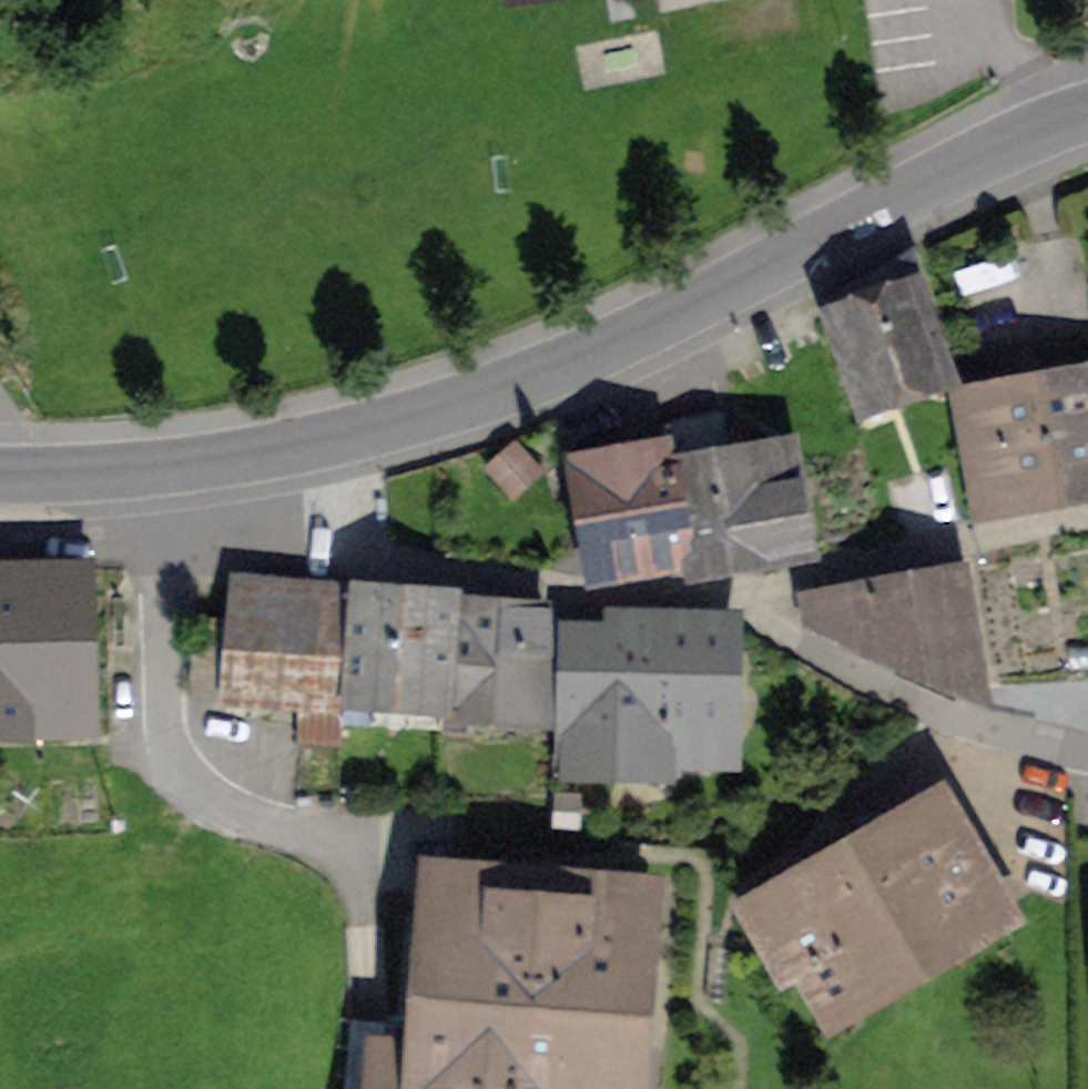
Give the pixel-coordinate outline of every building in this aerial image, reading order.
[(929,305),(911,254),(822,309),(856,403),(933,373),(940,392),(958,385),(940,337),(929,341),(917,309),(929,305)] [(959,409),(976,500),(1087,480),(1087,384),(959,409)] [(668,478),(678,475),(691,566),(807,546),(786,449),(753,454),(755,462),(718,468),(710,433),(660,444),(661,450),(668,478)] [(515,496),(541,471),(517,444),(490,469),(515,496)] [(668,478),(661,450),(580,463),(599,577),(644,570),(644,574),(691,566),(678,475),(668,478)] [(73,730),(72,590),(69,590),(68,569),(0,570),(0,732),(73,730)] [(967,573),(803,600),(808,625),(961,691),(986,687),(967,573)] [(343,725),(353,590),(353,584),(230,577),(227,623),(198,621),(194,685),(308,698),(305,742),(342,747),(343,725)] [(378,707),(445,712),(454,607),(455,600),(353,590),(343,725),(377,727),(378,707)] [(454,607),(445,712),(444,719),(476,722),(478,699),(549,705),(544,614),(454,607)] [(718,753),(720,627),(617,625),(616,640),(569,640),(567,772),(668,773),(669,752),(718,753)] [(827,874),(816,855),(774,879),(785,899),(776,904),(835,1007),(996,914),(937,811),(827,874)] [(395,1067),(393,1088),(617,1088),(632,905),(448,890),(434,1070),(395,1067)]
